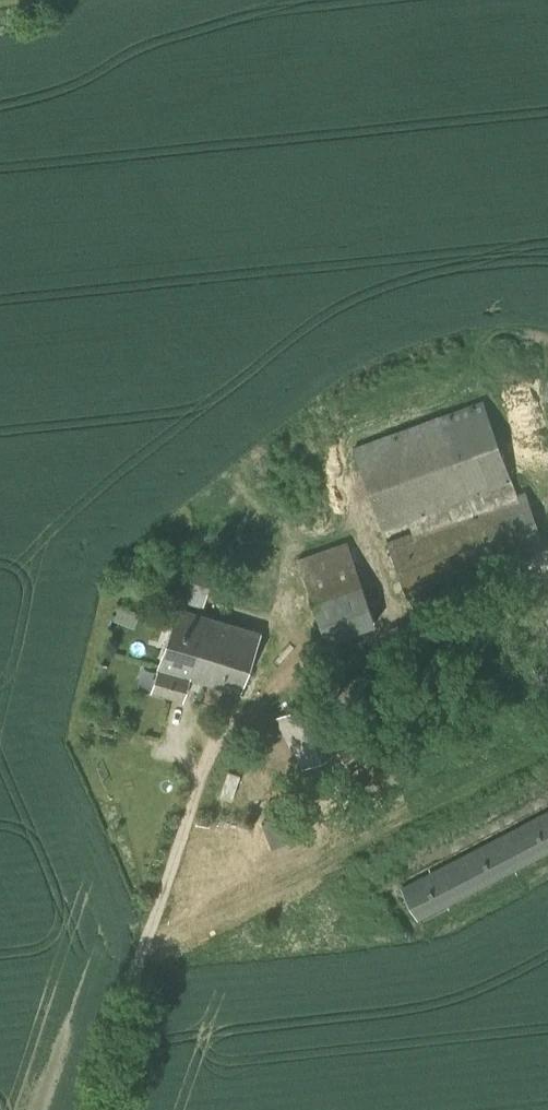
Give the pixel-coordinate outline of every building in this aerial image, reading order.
[(353,444),(383,530),(409,522),(412,530),(387,539),(408,599),(546,548),(525,489),(517,492),(483,398),(353,444)] [(297,558),(327,639),(377,621),(347,540),(297,558)] [(186,586),(208,593),(213,577),(191,570),(186,586)] [(191,675),(242,691),(260,632),(179,607),(153,688),(184,697),(191,675)] [(341,676),(345,701),(384,694),(379,669),(341,676)] [(275,717),(302,768),(331,752),(338,765),(356,755),(325,690),(275,717)] [(389,772),(379,754),(349,772),(360,789),(389,772)] [(400,887),(418,920),(547,853),(547,810),(400,887)]
